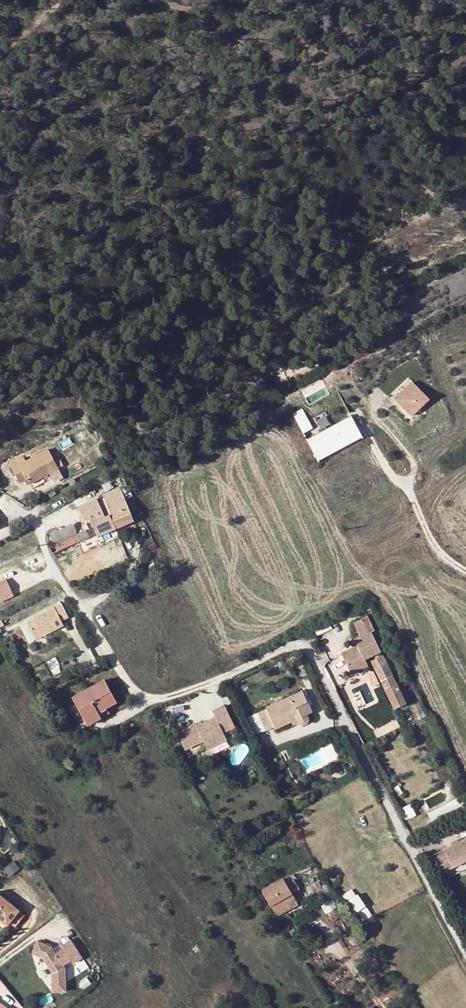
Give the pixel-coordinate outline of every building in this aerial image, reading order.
[(415,417),(434,397),(416,379),(396,398),(415,417)] [(309,436),(319,458),(374,434),(364,412),(309,436)] [(48,448),(31,457),(18,464),(17,461),(9,464),(20,482),(26,478),(29,483),(42,476),(57,468),(48,448)] [(18,464),(31,457),(29,453),(17,461),(18,464)] [(104,498),(98,500),(99,504),(104,516),(108,514),(114,528),(133,520),(123,495),(105,502),(104,498)] [(96,535),(114,528),(108,514),(104,516),(99,504),(85,510),(85,511),(83,512),(86,520),(89,519),(96,535)] [(53,544),(77,534),(73,526),(50,536),(53,544)] [(85,530),(77,534),(53,544),(57,551),(88,537),(85,530)] [(0,582),(0,602),(13,595),(6,579),(0,582)] [(66,612),(62,604),(29,620),(36,633),(61,620),(59,616),(66,612)] [(29,620),(22,623),(29,637),(36,633),(29,620)] [(380,652),(381,651),(371,631),(354,639),(355,642),(357,645),(352,647),(341,653),(351,674),(368,665),(365,659),(374,655),(380,652)] [(395,709),(406,703),(382,655),(381,656),(375,659),(371,661),(395,709)] [(96,713),(105,709),(115,703),(103,681),(71,698),(77,708),(87,725),(99,719),(99,718),(96,713)] [(301,703),(306,701),(303,693),(301,691),(265,707),(265,709),(257,713),(264,731),(273,726),(274,728),(290,721),(296,718),(297,722),(298,724),(300,725),(301,725),(303,725),(305,724),(307,723),(307,722),(308,720),(308,717),(306,714),(301,703)] [(311,712),(306,701),(301,703),(306,714),(311,712)] [(196,723),(176,732),(185,750),(203,741),(207,749),(227,740),(223,733),(235,727),(225,705),(212,711),(215,717),(202,723),(197,726),(196,723)] [(87,725),(77,708),(72,710),(82,728),(87,725)] [(108,713),(105,709),(96,713),(99,718),(108,713)] [(327,763),(337,758),(331,743),(321,748),(327,763)] [(460,786),(455,776),(444,781),(449,792),(460,786)] [(429,856),(439,875),(465,861),(465,837),(429,856)] [(294,879),(292,874),(280,880),(261,890),(272,912),(288,903),(293,900),(290,894),(298,889),(293,880),(294,879)] [(353,898),(364,920),(372,916),(362,894),(353,898)] [(0,895),(0,918),(5,922),(7,919),(13,924),(22,913),(0,895)] [(336,908),(331,899),(319,906),(324,915),(326,913),(336,908)] [(288,903),(272,912),(276,918),(297,907),(293,900),(288,903)] [(341,916),(336,908),(326,913),(331,921),(341,916)] [(45,946),(37,943),(32,955),(41,959),(42,959),(53,975),(52,976),(53,994),(67,993),(66,985),(68,985),(67,973),(65,974),(65,970),(63,967),(71,962),(73,965),(82,959),(71,941),(61,947),(64,950),(56,955),(51,949),(52,947),(46,945),(45,946)]
